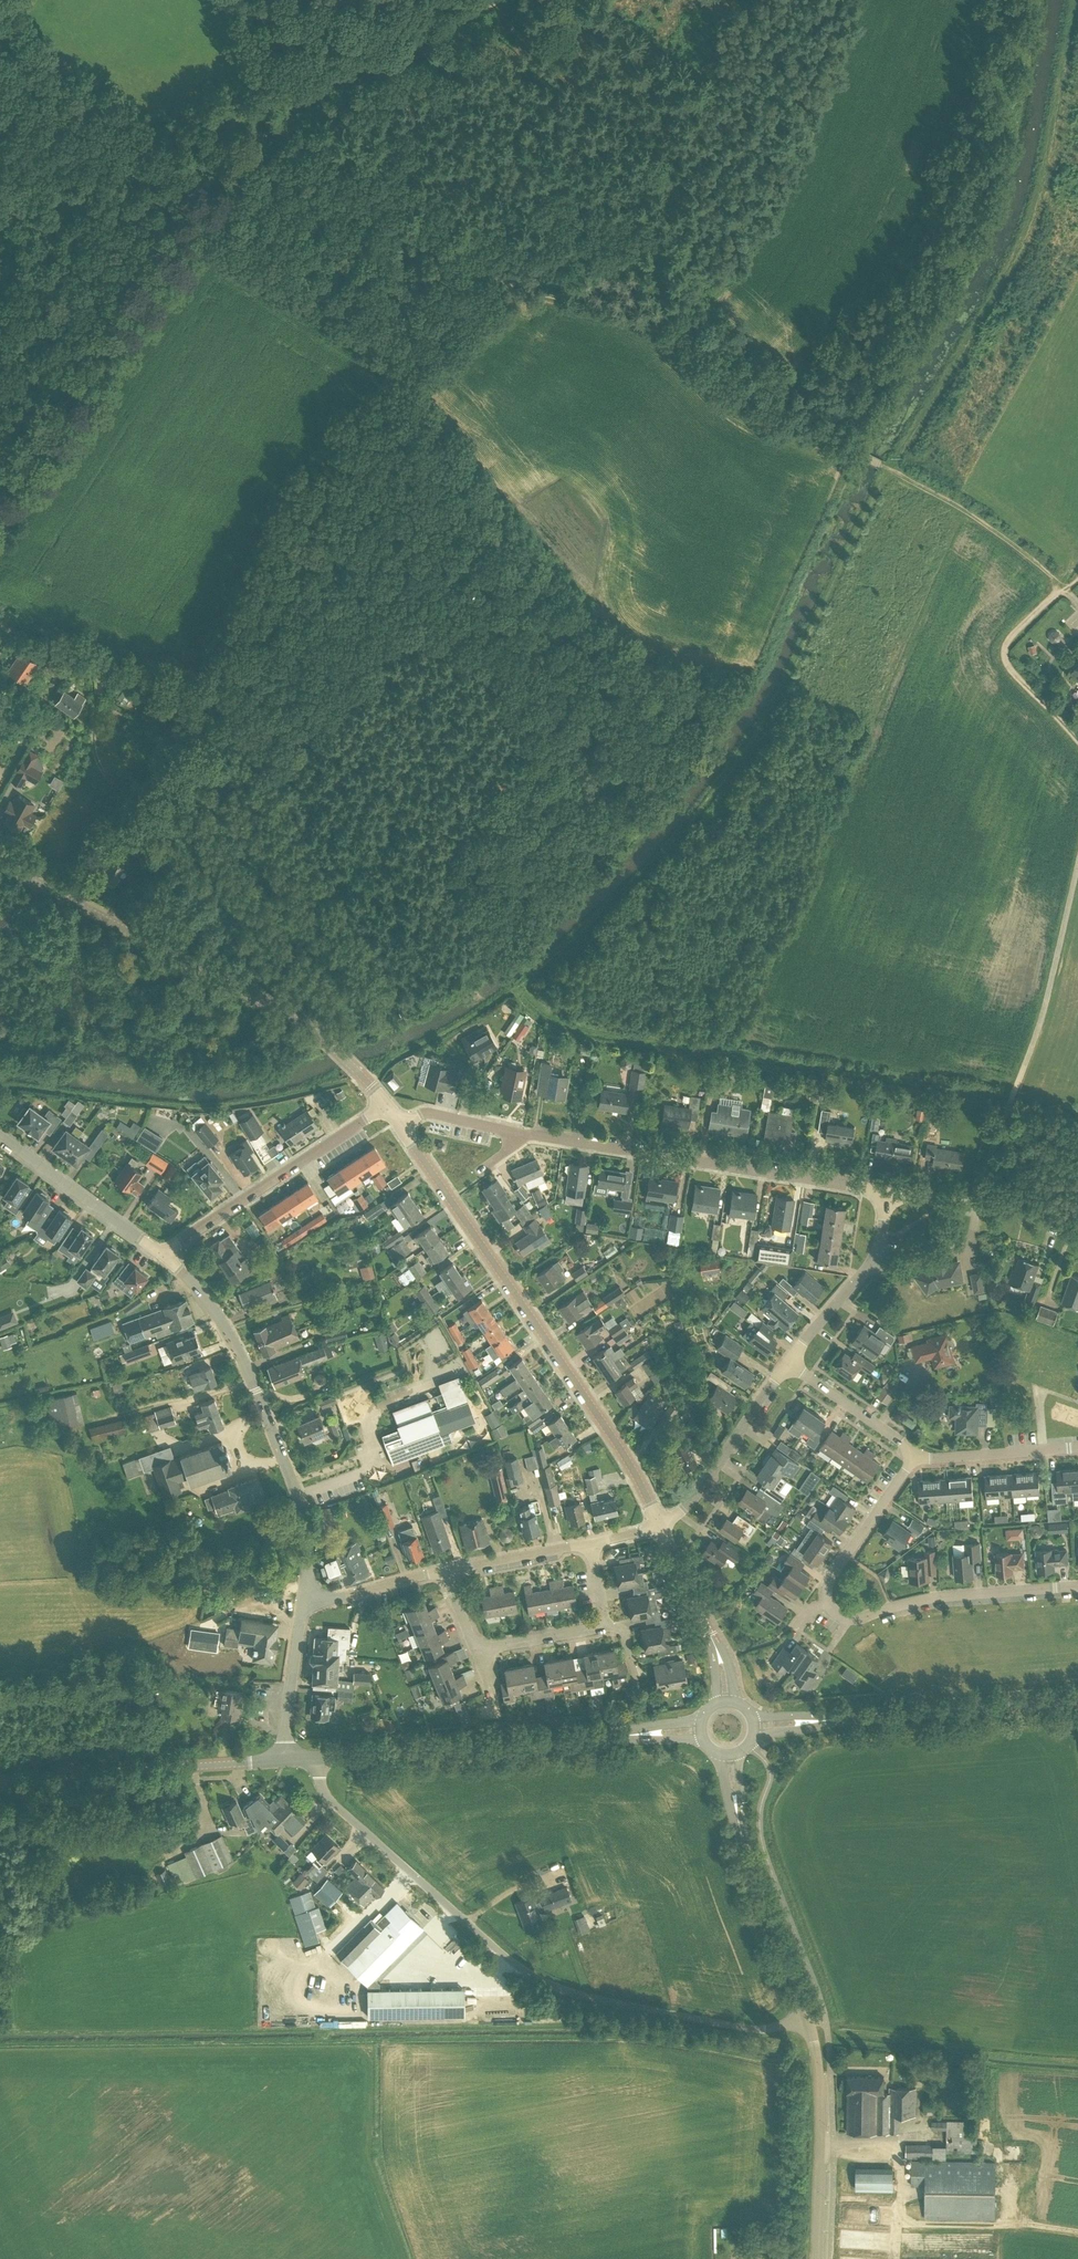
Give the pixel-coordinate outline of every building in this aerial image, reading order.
[(48,662),(43,658),(35,653),(31,659),(22,653),(9,672),(25,683),(38,665),(44,668),(43,670),(55,678),(65,664),(53,656),(48,662)] [(74,698),(64,692),(56,704),(73,717),(82,704),(86,699),(78,693),(74,698)] [(133,698),(124,707),(130,713),(139,703),(133,698)] [(137,731),(143,723),(131,715),(126,722),(137,731)] [(154,743),(159,736),(147,728),(143,734),(154,743)] [(35,784),(43,771),(33,765),(38,756),(29,750),(10,781),(21,788),(26,779),(35,784)] [(33,805),(17,796),(13,804),(9,802),(3,812),(7,814),(2,822),(4,823),(5,824),(8,827),(10,826),(18,831),(23,823),(29,827),(34,816),(29,813),(33,805)] [(114,887),(120,878),(117,876),(124,866),(113,858),(118,850),(113,846),(105,858),(110,861),(99,877),(111,885),(114,887)] [(14,929),(3,914),(0,916),(0,939),(1,940),(14,929)] [(510,1037),(524,1015),(517,1011),(503,1033),(510,1037)] [(523,1035),(528,1027),(522,1022),(512,1037),(518,1041),(522,1035),(523,1035)] [(496,1048),(487,1031),(474,1038),(472,1034),(463,1039),(474,1060),(496,1048)] [(645,1071),(646,1065),(634,1063),(633,1070),(631,1069),(629,1086),(644,1088),(646,1072),(645,1071)] [(563,1096),(566,1078),(547,1075),(549,1065),(543,1064),(540,1081),(548,1082),(546,1094),(563,1096)] [(452,1090),(457,1072),(430,1065),(425,1083),(452,1090)] [(520,1098),(525,1072),(506,1068),(501,1094),(520,1098)] [(724,1090),(726,1077),(709,1074),(707,1087),(724,1090)] [(401,1087),(397,1082),(389,1088),(394,1094),(401,1087)] [(771,1098),(774,1084),(765,1082),(762,1096),(771,1098)] [(626,1112),(628,1095),(602,1090),(599,1108),(626,1112)] [(697,1121),(700,1097),(691,1096),(689,1109),(664,1105),(662,1123),(688,1127),(689,1119),(697,1121)] [(747,1125),(749,1110),(731,1107),(731,1106),(718,1104),(717,1112),(712,1111),(709,1129),(722,1131),(722,1132),(745,1136),(747,1125)] [(44,1117),(29,1106),(27,1110),(24,1108),(18,1116),(20,1118),(18,1122),(38,1137),(45,1127),(51,1131),(61,1119),(49,1110),(44,1117)] [(790,1131),(794,1109),(783,1107),(781,1113),(768,1111),(764,1138),(781,1141),(781,1144),(792,1146),(794,1132),(790,1131)] [(252,1114),(249,1109),(236,1117),(250,1139),(264,1130),(253,1113),(252,1114)] [(917,1109),(916,1119),(924,1120),(926,1110),(917,1109)] [(69,1125),(77,1114),(71,1110),(63,1121),(69,1125)] [(297,1144),(305,1139),(304,1136),(318,1127),(307,1110),(279,1129),(290,1145),(295,1142),(297,1144)] [(852,1145),(855,1127),(829,1123),(831,1111),(822,1110),(819,1132),(827,1133),(826,1141),(852,1145)] [(233,1122),(237,1120),(233,1112),(229,1114),(233,1122)] [(879,1121),(872,1119),(871,1129),(878,1130),(879,1121)] [(207,1148),(219,1139),(205,1121),(194,1130),(207,1148)] [(155,1152),(163,1139),(144,1127),(136,1140),(155,1152)] [(99,1145),(108,1133),(101,1128),(93,1140),(99,1145)] [(64,1158),(78,1138),(66,1130),(53,1148),(55,1149),(53,1151),(64,1158)] [(881,1138),(881,1135),(873,1134),(871,1150),(877,1151),(876,1156),(911,1162),(913,1146),(897,1143),(886,1141),(879,1140),(879,1138),(881,1138)] [(78,1138),(64,1158),(74,1165),(75,1164),(76,1165),(90,1147),(78,1138)] [(298,1157),(314,1145),(309,1138),(293,1150),(298,1157)] [(244,1175),(258,1166),(250,1153),(253,1151),(246,1140),(239,1144),(242,1147),(229,1155),(237,1167),(239,1166),(244,1175)] [(962,1170),(964,1153),(936,1148),(937,1146),(928,1144),(926,1158),(934,1160),(933,1165),(962,1170)] [(272,1158),(279,1153),(274,1145),(266,1150),(272,1158)] [(362,1155),(372,1170),(384,1163),(374,1147),(362,1155)] [(161,1173),(168,1161),(152,1152),(145,1164),(161,1173)] [(361,1178),(372,1170),(362,1155),(351,1162),(361,1178)] [(209,1163),(204,1156),(196,1163),(200,1168),(192,1174),(211,1197),(213,1195),(215,1196),(220,1192),(220,1190),(222,1188),(218,1183),(223,1179),(216,1171),(217,1169),(211,1161),(209,1163)] [(144,1185),(137,1180),(142,1174),(133,1167),(137,1162),(132,1158),(115,1180),(116,1181),(115,1183),(119,1186),(121,1185),(129,1191),(130,1190),(137,1195),(144,1185)] [(545,1181),(542,1174),(536,1160),(512,1170),(518,1184),(525,1181),(528,1188),(545,1181)] [(349,1186),(361,1178),(351,1162),(339,1170),(349,1186)] [(321,1163),(306,1169),(312,1183),(326,1176),(321,1163)] [(171,1178),(177,1168),(171,1164),(165,1175),(171,1178)] [(583,1196),(587,1166),(570,1164),(566,1194),(567,1194),(566,1201),(577,1202),(578,1195),(583,1196)] [(598,1185),(622,1189),(625,1173),(601,1169),(598,1185)] [(337,1193),(349,1186),(339,1170),(327,1178),(330,1183),(337,1193)] [(375,1175),(382,1186),(387,1183),(380,1172),(375,1175)] [(378,1189),(382,1186),(375,1175),(371,1178),(378,1189)] [(16,1214),(26,1200),(20,1196),(28,1184),(16,1176),(3,1196),(8,1199),(4,1206),(16,1214)] [(514,1209),(503,1194),(505,1192),(497,1180),(483,1190),(496,1209),(492,1211),(499,1221),(514,1211),(521,1221),(531,1214),(524,1203),(514,1209)] [(669,1182),(650,1180),(646,1202),(648,1202),(648,1198),(674,1202),(677,1182),(669,1181),(669,1182)] [(295,1191),(305,1204),(317,1196),(308,1183),(295,1191)] [(330,1183),(323,1187),(330,1198),(337,1193),(330,1183)] [(522,1201),(529,1196),(521,1185),(514,1190),(522,1201)] [(709,1188),(695,1186),(692,1209),(716,1213),(720,1188),(710,1187),(709,1188)] [(171,1221),(178,1212),(167,1204),(171,1198),(158,1188),(147,1204),(171,1221)] [(535,1200),(542,1197),(539,1189),(531,1192),(535,1200)] [(629,1190),(622,1189),(621,1197),(622,1197),(621,1200),(614,1199),(612,1211),(620,1212),(619,1215),(628,1216),(629,1213),(631,1198),(628,1198),(629,1190)] [(292,1213),(305,1204),(295,1191),(283,1199),(292,1213)] [(36,1232),(45,1219),(46,1218),(39,1213),(48,1200),(46,1198),(46,1195),(41,1192),(39,1193),(36,1192),(23,1212),(30,1217),(25,1223),(37,1231),(36,1232)] [(746,1194),(732,1192),(729,1215),(753,1218),(757,1194),(747,1193),(746,1194)] [(369,1193),(364,1196),(368,1203),(373,1200),(369,1193)] [(397,1217),(415,1204),(408,1193),(389,1205),(397,1216),(396,1217),(397,1217)] [(356,1197),(363,1207),(368,1204),(361,1194),(356,1197)] [(359,1210),(363,1207),(356,1197),(352,1200),(359,1210)] [(789,1230),(794,1200),(777,1198),(772,1227),(789,1230)] [(280,1221),(292,1213),(283,1199),(271,1207),(280,1221)] [(800,1216),(808,1217),(811,1217),(814,1202),(803,1201),(800,1216)] [(368,1219),(384,1208),(380,1203),(364,1214),(368,1219)] [(331,1219),(338,1213),(331,1204),(324,1209),(331,1219)] [(415,1204),(397,1217),(404,1228),(423,1215),(415,1204)] [(546,1220),(553,1215),(546,1204),(538,1209),(546,1220)] [(824,1219),(842,1222),(844,1208),(826,1205),(824,1219)] [(268,1229),(280,1221),(271,1207),(259,1215),(268,1229)] [(585,1224),(587,1209),(576,1208),(574,1222),(585,1224)] [(45,1219),(36,1232),(47,1239),(51,1233),(58,1238),(71,1217),(69,1216),(69,1213),(64,1210),(61,1211),(59,1210),(50,1222),(45,1219)] [(312,1220),(316,1227),(327,1220),(322,1213),(312,1220)] [(681,1231),(684,1215),(670,1213),(667,1229),(681,1231)] [(807,1225),(808,1217),(800,1216),(799,1224),(807,1225)] [(518,1246),(517,1247),(516,1249),(519,1254),(521,1254),(522,1253),(523,1255),(537,1245),(540,1249),(551,1242),(539,1225),(535,1219),(523,1227),(528,1234),(515,1242),(517,1245),(518,1246)] [(840,1236),(842,1222),(824,1219),(821,1233),(840,1236)] [(306,1233),(316,1227),(312,1220),(301,1226),(306,1233)] [(716,1249),(720,1224),(713,1223),(710,1238),(713,1239),(711,1248),(716,1249)] [(337,1241),(348,1235),(342,1224),(332,1230),(337,1241)] [(296,1240),(306,1233),(301,1226),(291,1233),(296,1240)] [(425,1248),(439,1238),(431,1226),(417,1236),(425,1248)] [(641,1239),(642,1228),(631,1226),(629,1237),(641,1239)] [(80,1255),(93,1235),(81,1227),(73,1240),(67,1236),(58,1249),(69,1256),(73,1251),(80,1255)] [(648,1228),(646,1238),(665,1241),(667,1232),(648,1228)] [(387,1248),(404,1237),(399,1230),(383,1242),(381,1243),(384,1248),(386,1247),(387,1248)] [(285,1247),(296,1240),(291,1233),(281,1240),(285,1247)] [(796,1243),(804,1244),(805,1234),(798,1233),(796,1243)] [(838,1250),(840,1236),(821,1233),(819,1247),(838,1250)] [(252,1267),(229,1234),(220,1241),(218,1239),(209,1246),(233,1281),(252,1267)] [(401,1258),(412,1250),(403,1238),(387,1249),(391,1255),(392,1254),(394,1258),(399,1255),(401,1258)] [(439,1238),(425,1248),(430,1255),(426,1257),(430,1263),(434,1260),(448,1251),(439,1238)] [(790,1266),(793,1249),(756,1243),(753,1260),(790,1266)] [(802,1252),(804,1244),(796,1243),(795,1251),(802,1252)] [(753,1260),(755,1246),(748,1245),(746,1259),(753,1260)] [(109,1248),(106,1246),(101,1254),(99,1252),(94,1259),(96,1261),(92,1266),(93,1266),(90,1270),(85,1267),(76,1281),(87,1289),(95,1277),(99,1280),(103,1274),(104,1275),(108,1269),(110,1270),(115,1263),(113,1262),(119,1255),(116,1253),(115,1250),(112,1248),(109,1248)] [(836,1264),(838,1250),(819,1247),(817,1261),(811,1260),(810,1267),(824,1269),(825,1262),(836,1264)] [(0,1257),(0,1269),(10,1262),(5,1254),(4,1254),(0,1257)] [(1033,1280),(1039,1265),(1020,1258),(1016,1271),(1014,1270),(1009,1283),(1029,1290),(1030,1291),(1025,1302),(1033,1305),(1041,1283),(1033,1280)] [(416,1279),(426,1271),(418,1260),(407,1267),(416,1279)] [(701,1275),(721,1272),(719,1260),(699,1263),(701,1275)] [(964,1282),(960,1260),(945,1263),(943,1262),(939,1263),(938,1265),(930,1266),(915,1277),(927,1295),(938,1287),(964,1282)] [(547,1291),(566,1278),(561,1271),(564,1269),(558,1261),(536,1276),(547,1291)] [(134,1268),(129,1263),(113,1282),(125,1291),(130,1285),(136,1290),(147,1277),(135,1267),(134,1268)] [(442,1289),(461,1275),(453,1263),(440,1272),(444,1278),(434,1284),(439,1290),(442,1289)] [(364,1280),(375,1276),(371,1264),(360,1267),(364,1280)] [(577,1282),(588,1274),(583,1265),(571,1273),(577,1282)] [(752,1284),(762,1272),(757,1268),(747,1280),(752,1284)] [(823,1287),(805,1272),(792,1286),(783,1278),(778,1283),(793,1296),(797,1291),(803,1296),(804,1295),(811,1301),(823,1287)] [(974,1294),(986,1291),(982,1272),(970,1274),(974,1294)] [(463,1274),(461,1275),(442,1289),(447,1295),(453,1291),(456,1296),(472,1285),(463,1274)] [(1072,1276),(1062,1303),(1077,1308),(1077,1278),(1072,1276)] [(245,1310),(277,1297),(271,1282),(239,1295),(245,1310)] [(776,1309),(791,1321),(798,1313),(782,1299),(787,1293),(776,1284),(771,1290),(774,1293),(769,1299),(778,1307),(776,1309)] [(421,1303),(431,1296),(424,1285),(414,1292),(421,1302),(421,1303)] [(1008,1285),(999,1285),(1000,1293),(1009,1292),(1008,1285)] [(593,1306),(592,1307),(596,1313),(624,1294),(619,1286),(602,1297),(603,1299),(593,1306)] [(292,1304),(307,1298),(303,1288),(288,1294),(292,1304)] [(569,1323),(592,1307),(593,1306),(583,1292),(576,1296),(559,1308),(569,1323)] [(313,1314),(327,1310),(323,1296),(310,1300),(313,1314)] [(421,1303),(421,1302),(417,1305),(425,1317),(439,1308),(431,1296),(421,1303)] [(784,1329),(791,1321),(776,1309),(778,1307),(769,1299),(761,1309),(772,1318),(767,1323),(774,1329),(778,1324),(784,1329)] [(157,1336),(173,1331),(172,1328),(193,1321),(186,1300),(163,1308),(164,1309),(123,1323),(129,1342),(156,1333),(157,1336)] [(476,1321),(489,1312),(481,1300),(468,1309),(476,1321)] [(734,1301),(729,1307),(734,1311),(739,1305),(734,1301)] [(1053,1325),(1057,1314),(1041,1308),(1037,1319),(1053,1325)] [(745,1318),(757,1327),(762,1321),(751,1312),(750,1313),(747,1310),(746,1312),(749,1314),(745,1318)] [(484,1333),(497,1324),(489,1312),(476,1321),(484,1333)] [(613,1337),(624,1329),(634,1322),(628,1313),(625,1316),(626,1317),(608,1330),(613,1337)] [(271,1340),(295,1330),(289,1314),(282,1317),(283,1320),(265,1327),(265,1326),(254,1331),(259,1344),(270,1339),(271,1340)] [(18,1322),(16,1316),(9,1319),(8,1316),(1,1319),(3,1322),(0,1323),(0,1330),(18,1322)] [(587,1349),(602,1338),(598,1332),(606,1327),(600,1318),(576,1334),(587,1349)] [(104,1323),(108,1333),(114,1331),(110,1321),(104,1323)] [(390,1334),(397,1328),(392,1322),(385,1327),(390,1334)] [(453,1336),(459,1332),(454,1323),(447,1327),(453,1336)] [(492,1344),(505,1335),(497,1324),(484,1333),(492,1344)] [(875,1333),(864,1325),(852,1343),(874,1358),(886,1341),(891,1345),(895,1339),(894,1336),(880,1326),(875,1333)] [(776,1341),(757,1327),(747,1341),(766,1355),(772,1348),(776,1344),(775,1343),(776,1341)] [(338,1329),(325,1332),(327,1341),(340,1338),(338,1329)] [(624,1329),(613,1337),(618,1344),(629,1336),(624,1329)] [(270,1339),(259,1344),(263,1354),(275,1349),(299,1339),(295,1330),(271,1340),(270,1339)] [(393,1345),(399,1342),(397,1340),(399,1339),(395,1332),(389,1336),(392,1340),(391,1341),(393,1345)] [(459,1332),(453,1336),(457,1344),(464,1340),(459,1332)] [(8,1334),(0,1337),(0,1341),(3,1349),(12,1347),(8,1334)] [(383,1334),(375,1336),(377,1343),(379,1343),(381,1350),(388,1348),(383,1334)] [(744,1386),(753,1374),(733,1360),(743,1346),(725,1334),(715,1349),(729,1359),(721,1371),(728,1375),(744,1386)] [(947,1340),(945,1334),(927,1339),(927,1342),(912,1346),(916,1362),(932,1358),(935,1368),(953,1363),(949,1349),(950,1349),(951,1349),(952,1348),(953,1347),(954,1346),(954,1345),(954,1344),(954,1343),(953,1342),(953,1341),(952,1341),(952,1340),(951,1340),(950,1340),(949,1339),(948,1340),(947,1340)] [(505,1335),(492,1344),(499,1355),(513,1346),(505,1335)] [(200,1350),(195,1336),(184,1340),(183,1337),(166,1343),(173,1364),(190,1357),(189,1354),(200,1350)] [(635,1336),(628,1341),(632,1348),(640,1344),(635,1336)] [(141,1357),(151,1353),(147,1344),(138,1347),(141,1357)] [(275,1387),(306,1375),(303,1368),(327,1359),(327,1358),(333,1356),(329,1345),(323,1347),(268,1368),(275,1387)] [(1034,1345),(1026,1366),(1037,1370),(1045,1349),(1034,1345)] [(601,1369),(618,1357),(625,1353),(621,1347),(614,1352),(610,1346),(606,1349),(593,1358),(601,1369)] [(467,1361),(474,1357),(469,1347),(461,1351),(466,1359),(467,1361)] [(667,1363),(661,1347),(652,1350),(652,1348),(630,1362),(634,1369),(651,1357),(650,1356),(654,1356),(658,1366),(667,1363)] [(1045,1349),(1037,1370),(1048,1374),(1056,1353),(1045,1349)] [(857,1361),(845,1353),(835,1368),(851,1379),(860,1366),(870,1373),(875,1366),(861,1356),(857,1361)] [(1056,1353),(1048,1374),(1060,1378),(1067,1357),(1056,1353)] [(466,1359),(464,1361),(469,1370),(479,1364),(474,1357),(467,1361),(466,1359)] [(618,1357),(601,1369),(608,1380),(621,1372),(621,1371),(626,1368),(618,1357)] [(654,1382),(664,1375),(651,1358),(641,1365),(654,1382)] [(517,1378),(529,1370),(522,1359),(509,1367),(517,1378)] [(895,1365),(890,1369),(896,1377),(901,1373),(895,1365)] [(205,1387),(216,1383),(210,1367),(199,1371),(199,1372),(189,1375),(194,1390),(204,1386),(205,1387)] [(483,1387),(500,1375),(495,1369),(479,1380),(483,1387)] [(524,1389),(537,1381),(529,1370),(517,1378),(499,1389),(504,1396),(521,1384),(524,1389)] [(726,1412),(737,1397),(725,1389),(728,1384),(710,1371),(707,1377),(717,1384),(707,1399),(726,1412)] [(382,1435),(392,1462),(427,1449),(452,1440),(449,1430),(474,1420),(469,1406),(468,1404),(467,1403),(466,1399),(467,1399),(458,1376),(438,1383),(446,1404),(447,1407),(433,1412),(433,1411),(432,1411),(427,1397),(392,1410),(397,1424),(397,1425),(398,1429),(382,1435)] [(894,1394),(901,1384),(891,1376),(883,1387),(894,1394)] [(637,1401),(644,1394),(633,1378),(625,1383),(625,1384),(615,1391),(618,1395),(616,1397),(620,1404),(623,1402),(624,1403),(634,1396),(637,1401)] [(524,1405),(544,1392),(537,1381),(524,1389),(518,1393),(522,1399),(508,1407),(513,1413),(524,1405)] [(116,1399),(126,1397),(121,1382),(112,1385),(116,1399)] [(523,1417),(529,1427),(541,1419),(537,1413),(538,1412),(552,1403),(544,1392),(524,1405),(529,1412),(529,1413),(523,1417)] [(54,1440),(81,1434),(72,1394),(46,1399),(54,1440)] [(648,1428),(659,1412),(652,1407),(657,1399),(650,1394),(634,1417),(648,1428)] [(322,1409),(336,1403),(333,1395),(319,1401),(322,1409)] [(351,1417),(367,1408),(361,1398),(345,1406),(351,1417)] [(197,1421),(219,1413),(214,1399),(201,1404),(203,1411),(194,1414),(197,1421)] [(494,1409),(502,1404),(500,1399),(491,1404),(494,1409)] [(985,1424),(986,1405),(978,1404),(978,1407),(951,1406),(950,1417),(957,1418),(956,1433),(977,1433),(977,1424),(985,1424)] [(662,1432),(678,1411),(670,1405),(654,1427),(662,1432)] [(159,1428),(176,1423),(171,1406),(154,1411),(159,1428)] [(804,1430),(815,1414),(804,1407),(789,1428),(800,1436),(804,1430)] [(492,1429),(500,1425),(499,1422),(502,1420),(496,1408),(492,1410),(492,1411),(484,1415),(492,1429)] [(219,1413),(197,1421),(199,1427),(208,1424),(211,1431),(224,1427),(219,1413)] [(815,1414),(804,1430),(811,1435),(806,1442),(815,1449),(823,1437),(818,1433),(826,1422),(815,1414)] [(556,1435),(568,1426),(560,1415),(548,1424),(556,1435)] [(906,1415),(902,1421),(908,1425),(910,1421),(909,1418),(906,1415)] [(323,1426),(319,1416),(297,1425),(304,1442),(311,1439),(312,1442),(316,1443),(321,1441),(323,1438),(321,1435),(326,1433),(325,1432),(328,1431),(331,1438),(339,1434),(334,1422),(323,1426)] [(679,1435),(694,1427),(689,1418),(674,1426),(679,1435)] [(92,1441),(127,1433),(124,1419),(89,1427),(92,1441)] [(545,1424),(541,1419),(529,1427),(533,1433),(542,1426),(545,1424)] [(568,1426),(556,1435),(548,1440),(553,1447),(561,1442),(563,1446),(576,1438),(568,1426)] [(832,1457),(847,1435),(843,1432),(840,1437),(832,1431),(820,1449),(832,1457)] [(844,1466),(856,1448),(848,1443),(852,1438),(847,1435),(832,1457),(844,1466)] [(697,1462),(688,1448),(691,1447),(686,1439),(670,1448),(675,1456),(676,1456),(678,1461),(679,1460),(685,1469),(690,1466),(693,1467),(695,1465),(696,1463),(697,1462)] [(781,1441),(777,1447),(787,1454),(791,1448),(781,1441)] [(223,1449),(221,1442),(181,1456),(181,1458),(175,1460),(170,1447),(139,1458),(144,1472),(155,1468),(165,1497),(180,1491),(179,1487),(183,1485),(181,1479),(188,1477),(190,1483),(230,1469),(228,1462),(230,1461),(227,1450),(226,1448),(223,1449)] [(546,1458),(543,1447),(534,1449),(536,1455),(537,1460),(546,1458)] [(856,1474),(871,1452),(867,1449),(864,1453),(856,1448),(844,1466),(856,1474)] [(871,1452),(856,1474),(868,1482),(880,1465),(872,1459),(875,1455),(871,1452)] [(527,1470),(539,1468),(537,1460),(536,1455),(524,1458),(527,1470)] [(765,1465),(781,1476),(785,1470),(792,1475),(799,1465),(788,1457),(784,1463),(772,1455),(771,1456),(769,1455),(768,1455),(763,1462),(763,1463),(765,1465)] [(508,1487),(514,1485),(513,1483),(523,1481),(517,1458),(503,1461),(508,1478),(505,1478),(508,1487)] [(127,1478),(139,1473),(134,1459),(122,1463),(127,1478)] [(416,1459),(411,1461),(415,1471),(420,1469),(416,1459)] [(549,1465),(539,1468),(544,1487),(554,1485),(549,1465)] [(787,1480),(781,1476),(765,1465),(757,1476),(769,1484),(764,1492),(772,1497),(781,1503),(786,1496),(779,1491),(787,1480)] [(496,1501),(508,1498),(501,1468),(489,1471),(496,1501)] [(602,1480),(599,1468),(588,1471),(589,1477),(585,1478),(587,1487),(585,1488),(586,1495),(589,1494),(595,1492),(599,1492),(596,1481),(602,1480)] [(1066,1490),(1072,1490),(1071,1470),(1057,1471),(1058,1485),(1052,1486),(1053,1500),(1053,1503),(1067,1502),(1066,1490)] [(1025,1473),(1027,1496),(1040,1495),(1038,1472),(1025,1473)] [(1013,1497),(1027,1496),(1025,1473),(1012,1474),(1013,1497)] [(1000,1498),(1013,1497),(1012,1474),(998,1475),(1000,1498)] [(986,1498),(1000,1498),(998,1475),(985,1476),(986,1498)] [(958,1478),(960,1501),(973,1500),(972,1477),(958,1478)] [(236,1511),(264,1501),(256,1478),(228,1488),(229,1490),(212,1496),(218,1515),(235,1509),(236,1511)] [(947,1502),(960,1501),(958,1478),(945,1479),(947,1502)] [(933,1503),(947,1502),(945,1479),(931,1480),(933,1503)] [(920,1504),(933,1503),(931,1480),(918,1481),(920,1504)] [(829,1508),(848,1520),(856,1509),(845,1501),(848,1497),(834,1487),(830,1492),(837,1497),(831,1507),(830,1506),(829,1508)] [(378,1505),(382,1503),(377,1490),(373,1491),(378,1505)] [(785,1506),(781,1503),(772,1497),(768,1504),(747,1490),(739,1502),(756,1515),(755,1517),(764,1523),(771,1513),(777,1517),(785,1506)] [(595,1518),(596,1518),(596,1520),(604,1518),(603,1517),(609,1516),(609,1515),(617,1513),(614,1499),(603,1502),(603,1500),(598,1501),(595,1492),(589,1494),(591,1503),(595,1518)] [(434,1551),(450,1545),(440,1517),(446,1515),(440,1496),(433,1498),(438,1512),(422,1517),(434,1551)] [(574,1503),(572,1497),(563,1498),(568,1518),(569,1517),(571,1524),(584,1521),(580,1502),(574,1503)] [(960,1502),(947,1503),(947,1511),(961,1510),(960,1502)] [(385,1528),(395,1524),(387,1503),(377,1506),(385,1528)] [(531,1515),(529,1507),(519,1509),(521,1515),(519,1516),(524,1535),(539,1532),(535,1514),(531,1515)] [(840,1532),(848,1520),(829,1508),(824,1515),(817,1510),(811,1519),(826,1530),(829,1525),(840,1532)] [(756,1527),(738,1515),(733,1523),(727,1519),(720,1530),(736,1541),(743,1531),(750,1536),(756,1527)] [(933,1525),(935,1518),(928,1517),(926,1523),(933,1525)] [(919,1535),(924,1527),(913,1518),(907,1527),(919,1535)] [(935,1518),(933,1525),(939,1526),(941,1520),(935,1518)] [(466,1549),(488,1543),(482,1520),(460,1526),(466,1549)] [(804,1538),(825,1553),(833,1543),(821,1535),(824,1530),(810,1520),(807,1525),(811,1528),(804,1538)] [(900,1551),(912,1533),(893,1520),(882,1536),(888,1540),(886,1541),(900,1551)] [(1049,1533),(1068,1532),(1068,1522),(1049,1523),(1049,1533)] [(422,1555),(416,1536),(412,1526),(398,1531),(404,1551),(406,1551),(409,1559),(410,1559),(412,1560),(415,1559),(416,1557),(422,1555)] [(1023,1528),(1014,1529),(1015,1540),(1024,1539),(1023,1528)] [(774,1543),(781,1534),(776,1530),(766,1544),(770,1547),(773,1542),(774,1543)] [(507,1545),(516,1542),(514,1533),(504,1536),(507,1545)] [(818,1564),(825,1553),(804,1538),(799,1545),(800,1548),(805,1551),(804,1553),(795,1548),(792,1553),(803,1560),(806,1556),(818,1564)] [(724,1549),(712,1541),(703,1553),(721,1566),(727,1556),(735,1562),(741,1554),(728,1544),(724,1549)] [(352,1561),(363,1557),(357,1542),(338,1549),(322,1556),(321,1556),(319,1561),(324,1577),(329,1579),(330,1579),(340,1575),(355,1569),(352,1561)] [(956,1579),(973,1577),(972,1560),(981,1559),(979,1544),(965,1545),(966,1554),(954,1555),(956,1579)] [(1053,1552),(1053,1550),(1036,1551),(1038,1572),(1054,1571),(1054,1565),(1068,1564),(1067,1551),(1053,1552)] [(910,1582),(929,1581),(928,1565),(935,1564),(934,1552),(926,1552),(926,1558),(909,1559),(910,1582)] [(1011,1555),(1011,1553),(996,1555),(998,1575),(1012,1574),(1012,1569),(1024,1568),(1023,1554),(1011,1555)] [(386,1556),(389,1563),(395,1560),(393,1554),(386,1556)] [(786,1575),(802,1586),(810,1575),(799,1568),(803,1562),(790,1554),(783,1564),(784,1565),(780,1571),(786,1575)] [(617,1577),(636,1573),(635,1567),(640,1567),(639,1563),(644,1563),(642,1555),(628,1558),(629,1564),(615,1566),(617,1577)] [(355,1569),(340,1575),(344,1585),(370,1574),(363,1557),(352,1561),(355,1569)] [(633,1591),(648,1589),(647,1581),(643,1582),(642,1572),(636,1573),(617,1577),(618,1588),(632,1585),(633,1591)] [(795,1596),(802,1586),(786,1575),(783,1581),(775,1576),(768,1587),(773,1590),(779,1594),(783,1588),(795,1596)] [(556,1582),(560,1608),(576,1605),(573,1585),(563,1587),(562,1580),(556,1581),(556,1582)] [(545,1611),(560,1608),(556,1582),(556,1581),(549,1582),(550,1589),(541,1591),(545,1611)] [(773,1590),(768,1587),(761,1582),(754,1593),(762,1598),(755,1608),(777,1622),(787,1608),(780,1604),(780,1603),(769,1596),(773,1590)] [(496,1588),(501,1614),(517,1611),(513,1592),(504,1593),(502,1586),(496,1588)] [(545,1611),(541,1591),(532,1593),(531,1586),(524,1587),(529,1614),(545,1611)] [(649,1605),(649,1606),(656,1604),(655,1598),(661,1597),(663,1594),(662,1586),(648,1589),(633,1591),(633,1592),(632,1597),(627,1598),(629,1609),(649,1605)] [(485,1617),(501,1614),(496,1588),(489,1589),(491,1596),(481,1597),(485,1617)] [(411,1622),(437,1611),(435,1606),(427,1610),(424,1603),(406,1610),(411,1622)] [(650,1615),(649,1606),(649,1605),(629,1609),(631,1620),(645,1618),(646,1624),(654,1622),(661,1621),(660,1620),(659,1613),(650,1615)] [(415,1634),(434,1626),(431,1619),(439,1616),(437,1611),(411,1622),(415,1634)] [(261,1637),(263,1622),(241,1619),(239,1630),(226,1628),(224,1645),(237,1647),(238,1642),(254,1645),(252,1660),(271,1662),(273,1651),(276,1651),(278,1639),(261,1637)] [(644,1642),(663,1638),(663,1637),(671,1636),(669,1627),(670,1626),(669,1619),(660,1620),(661,1621),(654,1622),(655,1627),(641,1630),(644,1642)] [(386,1623),(379,1625),(380,1632),(387,1630),(386,1623)] [(420,1646),(447,1635),(445,1630),(436,1633),(434,1626),(415,1634),(420,1646)] [(348,1647),(350,1629),(328,1627),(328,1638),(323,1638),(322,1652),(313,1652),(310,1654),(310,1659),(312,1662),(314,1662),(313,1683),(313,1688),(335,1690),(336,1670),(342,1670),(343,1658),(345,1659),(346,1647),(348,1647)] [(191,1635),(190,1644),(206,1647),(205,1654),(216,1655),(219,1639),(191,1635)] [(447,1635),(420,1646),(425,1657),(443,1650),(440,1643),(448,1639),(447,1635)] [(663,1638),(644,1642),(645,1652),(659,1649),(660,1655),(677,1652),(676,1644),(665,1646),(663,1638)] [(406,1643),(399,1646),(401,1652),(408,1649),(406,1643)] [(795,1670),(807,1652),(796,1644),(789,1655),(782,1650),(772,1665),(784,1674),(789,1666),(795,1670)] [(598,1652),(602,1676),(615,1673),(617,1686),(628,1684),(624,1662),(615,1663),(613,1650),(598,1652)] [(433,1678),(451,1671),(449,1664),(457,1660),(455,1656),(453,1651),(437,1657),(440,1662),(438,1663),(435,1657),(427,1661),(429,1666),(428,1666),(433,1678)] [(588,1678),(602,1676),(598,1652),(584,1655),(586,1668),(580,1669),(584,1688),(589,1687),(588,1678)] [(807,1652),(795,1670),(800,1674),(795,1681),(807,1690),(818,1674),(812,1669),(818,1659),(807,1652)] [(584,1688),(580,1669),(574,1671),(572,1657),(558,1660),(562,1683),(576,1680),(578,1689),(579,1694),(584,1694),(584,1688)] [(548,1685),(562,1683),(558,1660),(544,1662),(547,1675),(541,1677),(544,1696),(545,1695),(546,1703),(551,1702),(550,1695),(548,1685)] [(658,1689),(686,1684),(682,1660),(654,1665),(658,1689)] [(544,1696),(541,1677),(535,1678),(533,1664),(519,1667),(523,1690),(537,1687),(538,1697),(544,1696)] [(509,1692),(523,1690),(519,1667),(505,1669),(507,1683),(501,1684),(505,1703),(510,1702),(509,1692)] [(368,1685),(369,1673),(353,1671),(352,1683),(368,1685)] [(438,1690),(465,1679),(462,1674),(454,1678),(451,1671),(433,1678),(438,1690)] [(465,1679),(438,1690),(443,1702),(461,1694),(458,1687),(466,1684),(465,1679)] [(422,1695),(418,1685),(411,1687),(415,1698),(422,1695)] [(242,1702),(243,1693),(218,1690),(215,1707),(223,1708),(222,1716),(240,1718),(241,1710),(240,1709),(241,1702),(242,1702)] [(351,1704),(352,1690),(338,1690),(338,1699),(342,1699),(342,1703),(351,1704)] [(327,1719),(329,1696),(313,1695),(311,1717),(327,1719)] [(462,1701),(454,1705),(456,1711),(465,1707),(462,1701)] [(362,1723),(373,1719),(371,1712),(360,1716),(362,1723)] [(394,1717),(384,1718),(384,1730),(395,1730),(394,1717)] [(246,1816),(253,1831),(257,1829),(257,1830),(265,1822),(269,1827),(276,1835),(272,1839),(288,1856),(296,1848),(290,1843),(289,1844),(279,1834),(284,1828),(290,1834),(305,1820),(298,1813),(297,1814),(288,1805),(289,1804),(281,1796),(274,1802),(273,1801),(269,1805),(260,1795),(243,1808),(246,1816)] [(253,1831),(246,1816),(243,1818),(236,1802),(230,1805),(228,1804),(225,1805),(225,1807),(223,1808),(230,1824),(231,1824),(230,1823),(236,1821),(239,1827),(244,1825),(248,1834),(253,1831)] [(227,1868),(225,1864),(233,1860),(221,1835),(184,1852),(185,1856),(167,1864),(172,1877),(176,1875),(179,1881),(184,1879),(185,1882),(216,1868),(218,1872),(227,1868)] [(334,1854),(340,1849),(326,1835),(312,1850),(319,1856),(312,1862),(313,1863),(306,1871),(311,1876),(318,1868),(333,1853),(334,1854)] [(361,1882),(369,1874),(356,1861),(348,1868),(357,1877),(361,1882)] [(338,1874),(344,1869),(340,1865),(334,1871),(338,1874)] [(161,1886),(170,1882),(165,1870),(156,1874),(161,1886)] [(300,1890),(309,1881),(300,1873),(292,1882),(300,1890)] [(361,1882),(357,1877),(346,1888),(364,1906),(374,1895),(376,1897),(384,1888),(369,1874),(361,1882)] [(328,1907),(342,1892),(327,1878),(313,1893),(328,1907)] [(545,1910),(572,1901),(566,1886),(539,1896),(541,1901),(535,1904),(533,1897),(516,1903),(526,1932),(543,1925),(537,1909),(543,1906),(545,1910)] [(315,1908),(310,1892),(289,1898),(304,1946),(305,1946),(312,1969),(330,1964),(327,1955),(323,1957),(316,1930),(325,1928),(319,1907),(315,1908)] [(403,1899),(406,1905),(414,1901),(411,1895),(403,1899)] [(599,1926),(606,1924),(602,1914),(595,1916),(599,1926)] [(579,1934),(590,1930),(584,1915),(574,1919),(579,1934)] [(367,1985),(396,1956),(366,1925),(337,1954),(367,1985)] [(368,2017),(464,2016),(463,1989),(368,1990),(368,2017)] [(501,2015),(499,2000),(490,2001),(491,2016),(501,2015)] [(474,2014),(481,2013),(480,2004),(473,2005),(474,2014)] [(890,2094),(884,2094),(884,2076),(848,2076),(848,2091),(847,2132),(899,2134),(899,2116),(916,2117),(916,2089),(890,2088),(890,2094)] [(977,2153),(977,2121),(946,2121),(946,2122),(932,2122),(931,2130),(946,2130),(946,2144),(905,2144),(905,2159),(946,2159),(946,2153),(977,2153)] [(995,2220),(996,2162),(912,2161),(911,2186),(925,2186),(925,2219),(995,2220)] [(892,2191),(893,2167),(856,2167),(855,2190),(892,2191)] [(731,2236),(731,2227),(721,2227),(721,2228),(716,2228),(716,2234),(721,2234),(721,2236),(731,2236)]
